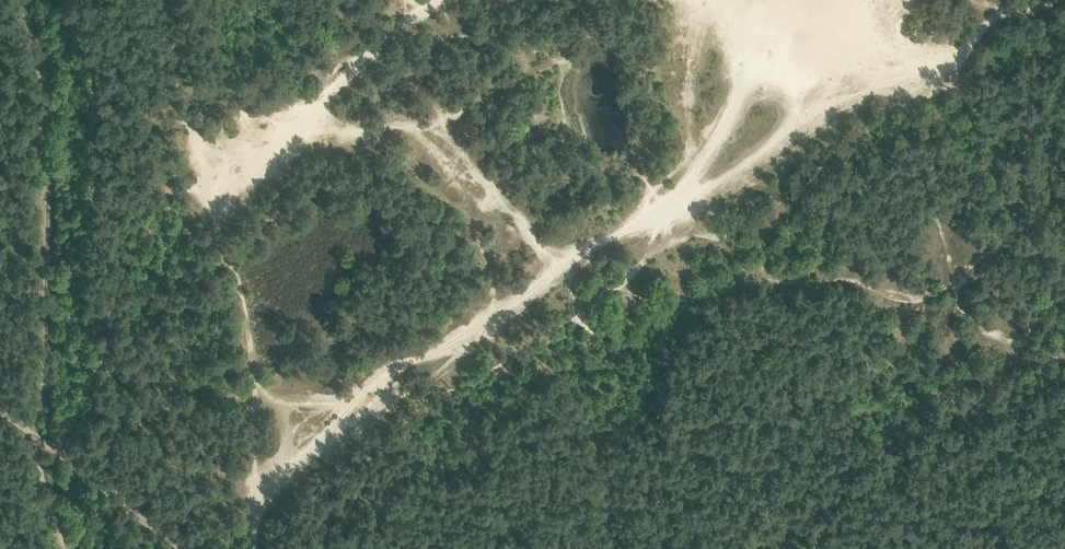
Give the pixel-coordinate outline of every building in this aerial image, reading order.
[(551,290),(555,299),(568,294),(571,303),(574,302),(568,284),(551,290)]
